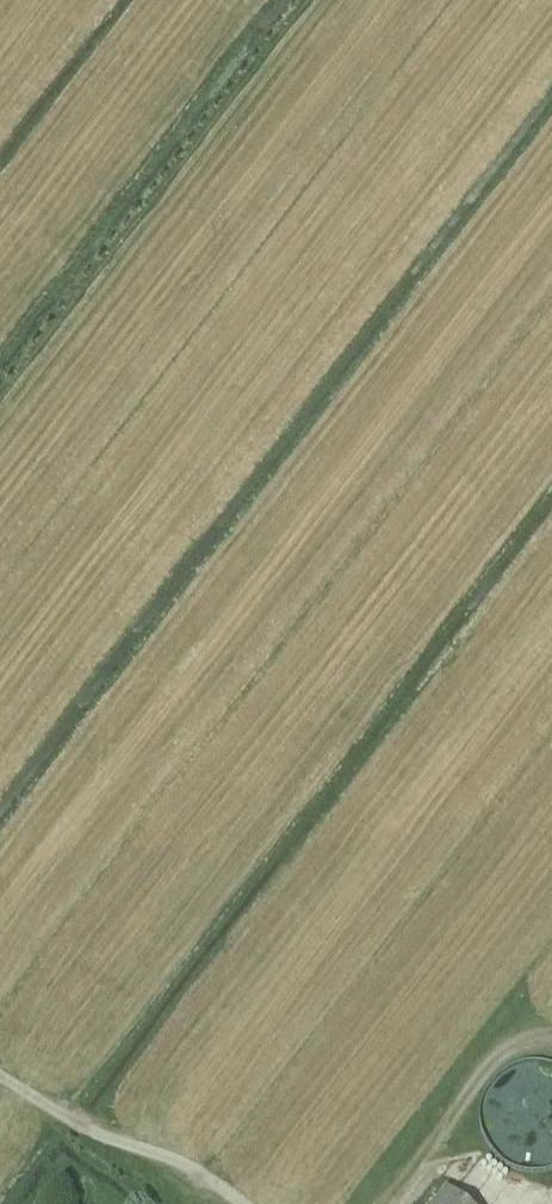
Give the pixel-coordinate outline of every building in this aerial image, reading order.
[(505,1069),(503,1160),(551,1161),(551,1070),(505,1069)] [(436,1203),(463,1203),(446,1191),(436,1203)]
